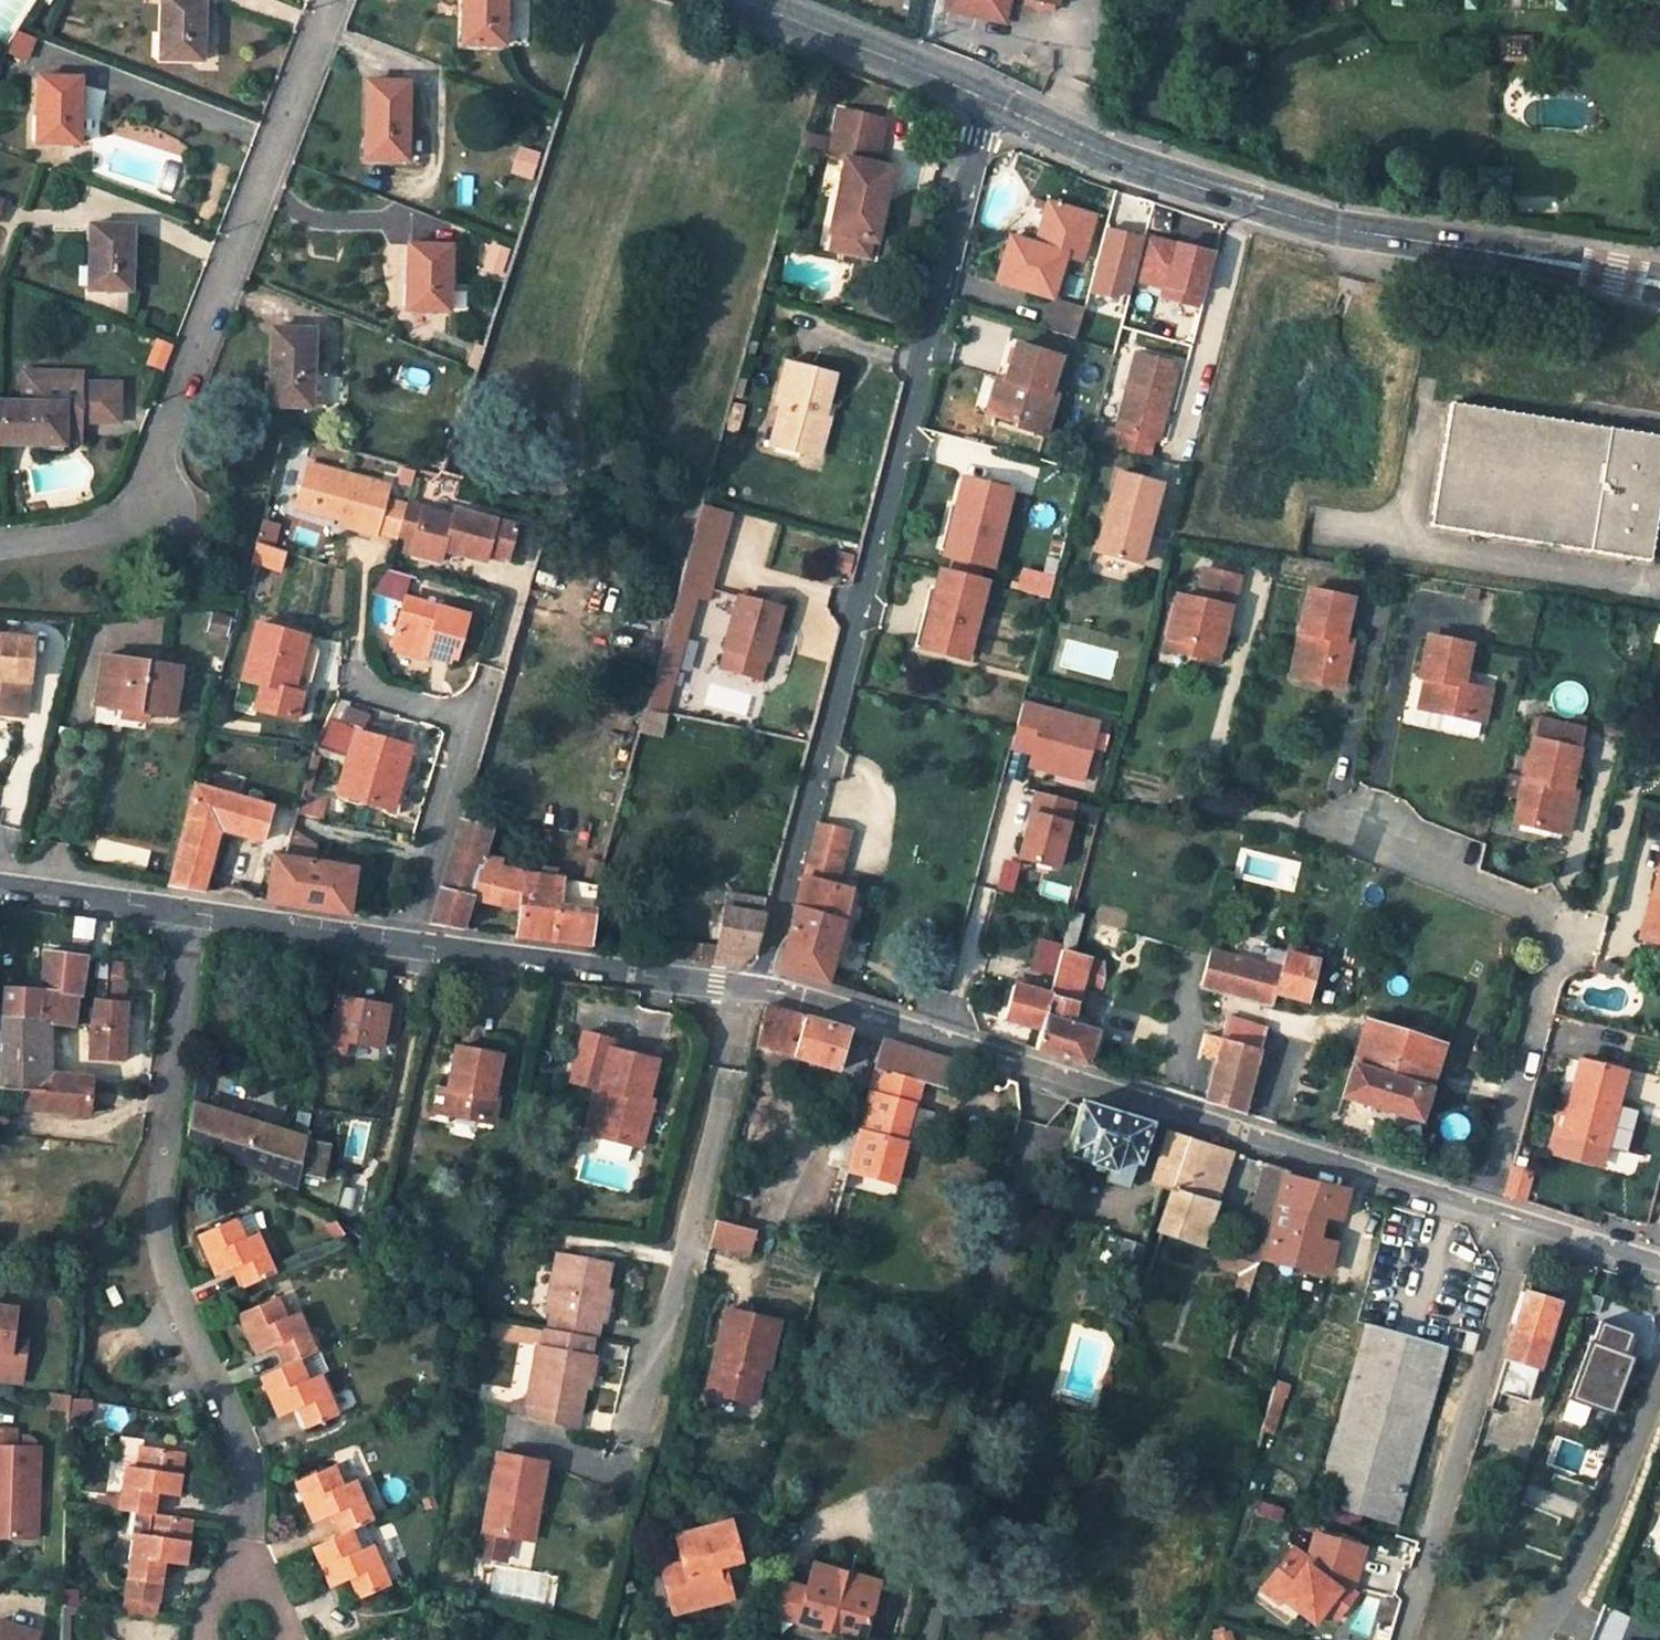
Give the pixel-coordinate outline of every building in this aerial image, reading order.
[(203,0),(166,0),(163,59),(201,61),(203,0)] [(505,0),(466,0),(465,44),(504,45),(505,0)] [(953,6),(997,15),(1012,9),(1014,0),(955,0),(953,6)] [(1466,9),(1477,9),(1478,0),(1466,0),(1466,9)] [(1556,10),(1569,10),(1569,0),(1556,0),(1556,10)] [(36,33),(20,27),(9,55),(25,60),(36,33)] [(1532,37),(1499,36),(1499,58),(1532,59),(1532,37)] [(1259,56),(1246,53),(1242,68),(1254,71),(1259,56)] [(78,144),(79,81),(41,80),(39,143),(78,144)] [(406,160),(407,86),(368,84),(366,159),(406,160)] [(881,123),(834,113),(826,157),(844,160),(831,233),(876,242),(889,169),(873,166),(881,123)] [(826,151),(829,135),(808,131),(805,147),(826,151)] [(1095,221),(1049,207),(1036,248),(1011,241),(997,282),(1053,299),(1065,260),(1074,263),(1081,266),(1095,221)] [(129,291),(132,229),(93,228),(91,290),(129,291)] [(448,311),(450,249),(412,247),(409,310),(448,311)] [(508,252),(492,247),(484,269),(501,274),(508,252)] [(1061,305),(1074,263),(1065,260),(1053,299),(1052,303),(1061,305)] [(1052,303),(1044,331),(1075,340),(1082,311),(1061,305),(1052,303)] [(312,375),(314,331),(275,330),(272,407),(311,408),(312,375)] [(486,348),(476,345),(469,367),(479,371),(486,348)] [(1058,360),(1019,349),(1009,381),(1005,380),(994,416),(1019,423),(1017,428),(1043,436),(1056,395),(1048,392),(1058,360)] [(1177,370),(1136,359),(1116,432),(1122,434),(1118,452),(1148,460),(1153,442),(1158,444),(1163,426),(1158,425),(1160,416),(1165,418),(1177,370)] [(827,409),(836,377),(786,363),(776,405),(782,406),(772,446),(800,453),(802,445),(820,450),(828,418),(824,418),(818,416),(820,408),(827,409)] [(1634,372),(1631,404),(1659,406),(1659,374),(1634,372)] [(22,374),(22,403),(65,404),(65,425),(80,425),(80,422),(119,423),(119,384),(80,383),(80,374),(22,374)] [(311,408),(324,407),(326,376),(312,375),(311,408)] [(1005,380),(996,377),(985,413),(994,416),(1005,380)] [(735,395),(742,397),(746,381),(739,379),(735,395)] [(6,444),(6,445),(65,446),(65,440),(65,425),(65,404),(22,403),(0,403),(0,444),(6,444)] [(743,407),(732,404),(730,412),(741,416),(743,407)] [(1452,406),(1433,527),(1649,562),(1659,496),(1659,439),(1452,406)] [(824,418),(827,409),(820,408),(818,416),(824,418)] [(726,428),(736,432),(741,416),(730,412),(726,428)] [(80,440),(80,425),(65,425),(65,440),(80,440)] [(818,458),(820,450),(802,445),(800,453),(818,458)] [(428,466),(426,473),(440,477),(445,473),(448,464),(431,458),(428,466)] [(388,481),(308,461),(298,497),(331,506),(329,513),(340,515),(338,524),(375,533),(377,528),(399,533),(399,532),(407,501),(385,495),(388,481)] [(416,463),(414,470),(426,473),(428,466),(416,463)] [(1159,489),(1117,476),(1104,523),(1111,525),(1101,557),(1137,568),(1159,489)] [(1009,494),(965,482),(953,525),(946,550),(945,556),(950,557),(946,573),(976,580),(980,564),(990,567),(1009,494)] [(296,505),(328,513),(329,513),(331,506),(298,497),(296,505)] [(443,548),(472,556),(474,546),(486,550),(506,555),(510,542),(516,544),(521,526),(454,506),(453,514),(407,501),(399,532),(415,537),(411,549),(440,559),(443,548)] [(704,508),(688,563),(718,571),(733,516),(704,508)] [(276,545),(282,524),(263,519),(252,564),(283,572),(289,548),(276,545)] [(953,525),(941,521),(934,547),(946,550),(953,525)] [(1104,523),(1098,522),(1089,554),(1101,557),(1111,525),(1104,523)] [(486,550),(474,546),(472,556),(483,559),(486,550)] [(1337,572),(1338,566),(1308,561),(1307,566),(1337,572)] [(1239,581),(1241,568),(1214,562),(1211,574),(1239,581)] [(667,636),(685,641),(696,602),(709,606),(719,571),(718,571),(688,563),(667,636)] [(413,573),(391,566),(381,579),(394,584),(395,590),(395,592),(405,598),(406,595),(413,573)] [(966,660),(985,583),(976,580),(946,573),(942,572),(931,610),(936,611),(937,611),(926,649),(966,660)] [(1042,573),(1040,578),(1022,572),(1017,587),(1047,597),(1054,577),(1042,573)] [(1211,574),(1204,572),(1197,605),(1178,600),(1169,640),(1187,644),(1184,656),(1217,663),(1228,612),(1232,613),(1239,581),(1211,574)] [(1478,593),(1468,591),(1466,601),(1477,603),(1478,593)] [(1352,601),(1310,593),(1292,678),(1341,688),(1351,643),(1343,641),(1352,601)] [(459,654),(471,612),(406,595),(405,598),(393,643),(451,659),(453,653),(459,654)] [(767,605),(769,598),(758,595),(757,602),(767,605)] [(767,663),(781,609),(767,605),(757,602),(738,597),(724,651),(767,663)] [(924,608),(914,646),(921,648),(926,649),(937,611),(936,611),(931,610),(924,608)] [(229,621),(215,617),(211,631),(225,635),(229,621)] [(256,706),(294,716),(297,707),(302,690),(293,688),(296,678),(307,633),(259,621),(248,666),(245,677),(262,682),(256,706)] [(297,707),(304,710),(309,692),(320,651),(318,644),(314,636),(312,635),(307,633),(296,678),(293,688),(302,690),(297,707)] [(0,636),(0,667),(1,667),(0,678),(0,713),(23,715),(24,698),(31,699),(32,681),(25,681),(26,671),(33,671),(35,640),(0,636)] [(672,689),(685,641),(667,636),(654,684),(672,689)] [(1166,651),(1184,656),(1187,644),(1169,640),(1166,651)] [(1469,648),(1430,640),(1422,680),(1429,682),(1423,710),(1425,711),(1422,727),(1476,738),(1480,722),(1483,723),(1489,693),(1461,688),(1469,648)] [(724,651),(719,670),(762,681),(767,663),(724,651)] [(181,669),(104,657),(97,708),(123,711),(123,719),(147,722),(148,715),(174,719),(181,669)] [(664,715),(672,689),(654,684),(646,711),(664,715)] [(1098,724),(1023,704),(1011,748),(1033,754),(1031,762),(1084,776),(1098,724)] [(664,715),(646,711),(641,730),(661,736),(667,716),(664,715)] [(1583,731),(1541,721),(1515,824),(1566,836),(1577,792),(1568,791),(1583,731)] [(350,756),(358,732),(327,722),(315,744),(350,756)] [(398,785),(407,759),(410,749),(404,747),(358,732),(350,756),(346,768),(338,793),(383,808),(391,783),(398,785)] [(399,808),(414,762),(407,759),(398,785),(391,783),(383,808),(397,812),(399,808)] [(1084,776),(1031,762),(1029,767),(1083,781),(1084,776)] [(216,829),(261,843),(270,807),(198,788),(171,886),(198,892),(216,829)] [(1075,803),(1037,793),(1020,859),(1058,869),(1075,803)] [(327,801),(302,796),(297,813),(323,818),(327,801)] [(498,867),(480,862),(482,855),(489,830),(463,823),(432,926),(462,931),(471,900),(521,913),(527,875),(498,867)] [(781,971),(827,986),(852,893),(847,892),(836,889),(837,884),(851,835),(818,826),(804,880),(781,971)] [(500,861),(482,855),(480,862),(498,867),(500,861)] [(268,903),(347,914),(353,871),(285,860),(275,858),(267,903),(268,903)] [(592,861),(585,885),(597,887),(603,864),(592,861)] [(557,880),(558,869),(529,865),(527,875),(557,880)] [(589,947),(597,887),(585,885),(557,880),(527,875),(521,913),(517,937),(589,947)] [(1654,899),(1659,901),(1649,941),(1659,944),(1659,878),(1654,899)] [(254,900),(255,894),(246,892),(245,899),(254,900)] [(753,906),(754,900),(729,895),(725,910),(751,914),(753,906)] [(1654,899),(1651,899),(1640,938),(1649,941),(1659,901),(1654,899)] [(769,910),(753,906),(751,914),(767,918),(769,910)] [(719,946),(715,964),(742,967),(757,955),(767,918),(751,914),(725,910),(719,946)] [(1083,917),(1072,913),(1063,948),(1062,952),(1073,955),(1083,917)] [(662,938),(659,956),(715,964),(719,946),(662,938)] [(1063,948),(1041,942),(1032,975),(1054,982),(1062,952),(1063,948)] [(1266,967),(1211,953),(1201,987),(1272,1006),(1275,996),(1306,1005),(1318,963),(1306,960),(1309,951),(1289,945),(1286,955),(1271,951),(1266,967)] [(12,977),(13,954),(0,952),(0,976),(12,977)] [(1085,1066),(1094,1036),(1081,1033),(1083,1024),(1071,1021),(1083,977),(1087,978),(1103,983),(1108,965),(1073,955),(1062,952),(1054,982),(1049,1000),(1048,1005),(1041,1032),(1036,1051),(1085,1066)] [(83,960),(45,955),(42,993),(6,990),(5,1012),(0,1012),(0,1018),(5,1018),(50,1022),(69,1024),(70,1008),(65,1008),(68,978),(82,979),(83,960)] [(380,1007),(387,970),(367,966),(360,1004),(338,999),(327,1053),(345,1056),(348,1041),(381,1048),(389,1008),(380,1007)] [(78,1009),(82,979),(68,978),(65,1008),(70,1008),(78,1009)] [(1087,978),(1085,984),(1102,989),(1103,983),(1087,978)] [(125,992),(109,989),(109,1005),(125,1007),(125,992)] [(1049,1000),(1013,991),(1005,1022),(1041,1032),(1048,1005),(1049,1000)] [(93,1058),(123,1064),(126,1029),(125,1007),(109,1005),(99,1004),(96,1026),(93,1058)] [(836,1071),(849,1032),(767,1008),(758,1047),(779,1053),(800,1060),(836,1071)] [(46,1110),(90,1114),(92,1080),(46,1073),(50,1022),(5,1018),(4,1082),(3,1091),(21,1092),(47,1094),(46,1110)] [(1246,1116),(1268,1030),(1229,1019),(1226,1030),(1223,1042),(1204,1103),(1246,1116)] [(1442,1048),(1366,1025),(1341,1100),(1418,1123),(1442,1048)] [(1216,1027),(1212,1039),(1220,1041),(1223,1042),(1226,1030),(1216,1027)] [(655,1062),(610,1050),(612,1041),(583,1034),(570,1082),(599,1090),(587,1134),(638,1148),(651,1102),(645,1101),(655,1062)] [(1209,1038),(1190,1099),(1204,1103),(1223,1042),(1220,1041),(1212,1039),(1209,1038)] [(883,1042),(867,1102),(862,1122),(859,1134),(850,1168),(850,1169),(894,1181),(904,1143),(896,1140),(904,1106),(915,1109),(921,1084),(951,1092),(958,1065),(883,1042)] [(751,1077),(766,1082),(773,1084),(776,1077),(779,1053),(758,1047),(751,1077)] [(488,1123),(500,1058),(458,1049),(449,1092),(459,1094),(454,1116),(488,1123)] [(795,1082),(800,1060),(779,1053),(776,1077),(795,1082)] [(1625,1075),(1581,1063),(1560,1137),(1605,1150),(1627,1156),(1637,1114),(1616,1108),(1625,1075)] [(766,1082),(751,1077),(745,1104),(761,1109),(766,1082)] [(776,1077),(773,1084),(793,1090),(795,1082),(776,1077)] [(307,1140),(203,1108),(207,1083),(195,1080),(188,1138),(297,1188),(301,1169),(307,1140)] [(19,1108),(46,1110),(47,1094),(21,1092),(19,1108)] [(445,1114),(454,1116),(459,1094),(449,1092),(445,1114)] [(1106,1180),(1128,1187),(1135,1164),(1139,1165),(1151,1128),(1079,1105),(1079,1107),(1066,1157),(1071,1158),(1088,1163),(1087,1166),(1108,1172),(1106,1180)] [(312,1116),(301,1113),(297,1131),(308,1133),(312,1116)] [(859,1134),(840,1128),(831,1162),(850,1168),(859,1134)] [(1202,1246),(1233,1155),(1168,1135),(1152,1187),(1175,1195),(1161,1233),(1202,1246)] [(1605,1150),(1560,1137),(1555,1156),(1600,1168),(1605,1150)] [(332,1147),(307,1140),(301,1169),(325,1175),(332,1147)] [(1068,1169),(1106,1180),(1108,1172),(1087,1166),(1088,1163),(1071,1158),(1068,1169)] [(1246,1262),(1257,1265),(1266,1260),(1286,1178),(1288,1172),(1266,1165),(1240,1261),(1246,1262)] [(1532,1174),(1513,1168),(1505,1197),(1524,1203),(1532,1174)] [(325,1175),(301,1169),(297,1188),(295,1197),(335,1219),(343,1178),(325,1175)] [(1266,1260),(1328,1273),(1335,1247),(1311,1242),(1318,1215),(1342,1224),(1350,1192),(1328,1190),(1286,1178),(1266,1260)] [(740,1226),(747,1196),(725,1190),(717,1220),(740,1226)] [(378,1241),(387,1242),(392,1220),(383,1217),(378,1241)] [(275,1272),(257,1234),(245,1239),(236,1219),(197,1236),(216,1277),(236,1268),(245,1286),(275,1272)] [(717,1220),(709,1251),(737,1258),(744,1228),(740,1226),(717,1220)] [(1143,1249),(1125,1244),(1114,1276),(1125,1280),(1131,1282),(1143,1249)] [(603,1290),(607,1267),(558,1256),(547,1314),(552,1315),(549,1331),(595,1340),(597,1324),(604,1325),(607,1304),(601,1303),(603,1290)] [(1240,1261),(1220,1256),(1216,1268),(1242,1277),(1246,1262),(1240,1261)] [(1246,1262),(1242,1277),(1253,1280),(1257,1265),(1246,1262)] [(1238,1288),(1250,1291),(1253,1280),(1242,1277),(1238,1288)] [(1125,1280),(1117,1308),(1123,1310),(1131,1282),(1125,1280)] [(609,1292),(603,1290),(601,1303),(607,1304),(609,1292)] [(1528,1401),(1557,1307),(1526,1297),(1525,1300),(1519,1318),(1497,1392),(1528,1401)] [(316,1352),(299,1313),(287,1318),(278,1298),(238,1315),(257,1355),(276,1347),(286,1366),(298,1360),(316,1352)] [(1525,1300),(1521,1298),(1515,1317),(1519,1318),(1525,1300)] [(0,1308),(0,1379),(20,1382),(27,1330),(13,1328),(16,1310),(0,1308)] [(778,1326),(729,1314),(720,1348),(725,1349),(723,1359),(717,1357),(711,1378),(721,1381),(716,1397),(747,1406),(758,1369),(766,1372),(778,1326)] [(1591,1344),(1589,1343),(1570,1398),(1613,1414),(1630,1368),(1621,1365),(1632,1335),(1598,1323),(1591,1344)] [(1446,1348),(1368,1326),(1318,1502),(1398,1524),(1446,1348)] [(541,1389),(531,1386),(523,1426),(575,1439),(584,1387),(587,1375),(592,1376),(595,1359),(591,1357),(595,1340),(549,1331),(543,1330),(534,1372),(544,1374),(541,1389)] [(1468,1337),(1463,1353),(1463,1355),(1474,1358),(1479,1340),(1469,1337),(1468,1337)] [(720,1348),(717,1357),(723,1359),(725,1349),(720,1348)] [(307,1429),(338,1415),(320,1376),(308,1381),(298,1360),(286,1366),(260,1377),(279,1419),(298,1410),(307,1429)] [(534,1372),(531,1386),(541,1389),(544,1374),(534,1372)] [(707,1395),(716,1397),(721,1381),(711,1378),(707,1395)] [(1283,1412),(1289,1387),(1276,1382),(1269,1407),(1283,1412)] [(78,1422),(78,1402),(69,1400),(69,1422),(78,1422)] [(1276,1439),(1283,1412),(1269,1407),(1261,1434),(1276,1439)] [(0,1430),(0,1489),(2,1489),(1,1499),(0,1500),(0,1532),(7,1539),(37,1539),(39,1449),(15,1448),(16,1431),(0,1430)] [(120,1511),(137,1513),(153,1515),(157,1494),(177,1498),(183,1454),(142,1448),(143,1442),(122,1439),(118,1467),(126,1467),(120,1511)] [(522,1539),(528,1506),(536,1507),(544,1464),(499,1456),(486,1530),(486,1532),(480,1531),(476,1556),(497,1560),(502,1535),(522,1539)] [(343,1486),(333,1465),(294,1483),(314,1525),(332,1517),(341,1534),(350,1530),(373,1519),(355,1481),(343,1486)] [(531,1540),(536,1507),(528,1506),(522,1539),(531,1540)] [(152,1598),(160,1599),(165,1564),(185,1566),(192,1521),(153,1515),(137,1513),(124,1615),(149,1619),(152,1598)] [(732,1522),(676,1536),(683,1565),(661,1570),(668,1599),(676,1597),(681,1616),(695,1612),(724,1605),(715,1571),(725,1568),(742,1564),(739,1551),(732,1522)] [(360,1600),(390,1585),(372,1546),(360,1552),(350,1530),(341,1534),(310,1547),(331,1590),(350,1580),(360,1600)] [(1282,1604),(1314,1628),(1325,1614),(1337,1624),(1355,1600),(1351,1598),(1362,1561),(1337,1554),(1339,1548),(1316,1541),(1309,1565),(1294,1554),(1269,1586),(1286,1599),(1282,1604)] [(715,1571),(724,1605),(733,1603),(725,1568),(715,1571)] [(881,1586),(814,1568),(807,1593),(786,1587),(776,1620),(848,1639),(866,1639),(881,1586)] [(681,1616),(676,1597),(668,1599),(673,1618),(681,1616)] [(149,1619),(157,1620),(160,1599),(152,1598),(149,1619)] [(37,1634),(0,1623),(0,1639),(36,1639),(37,1634)]
